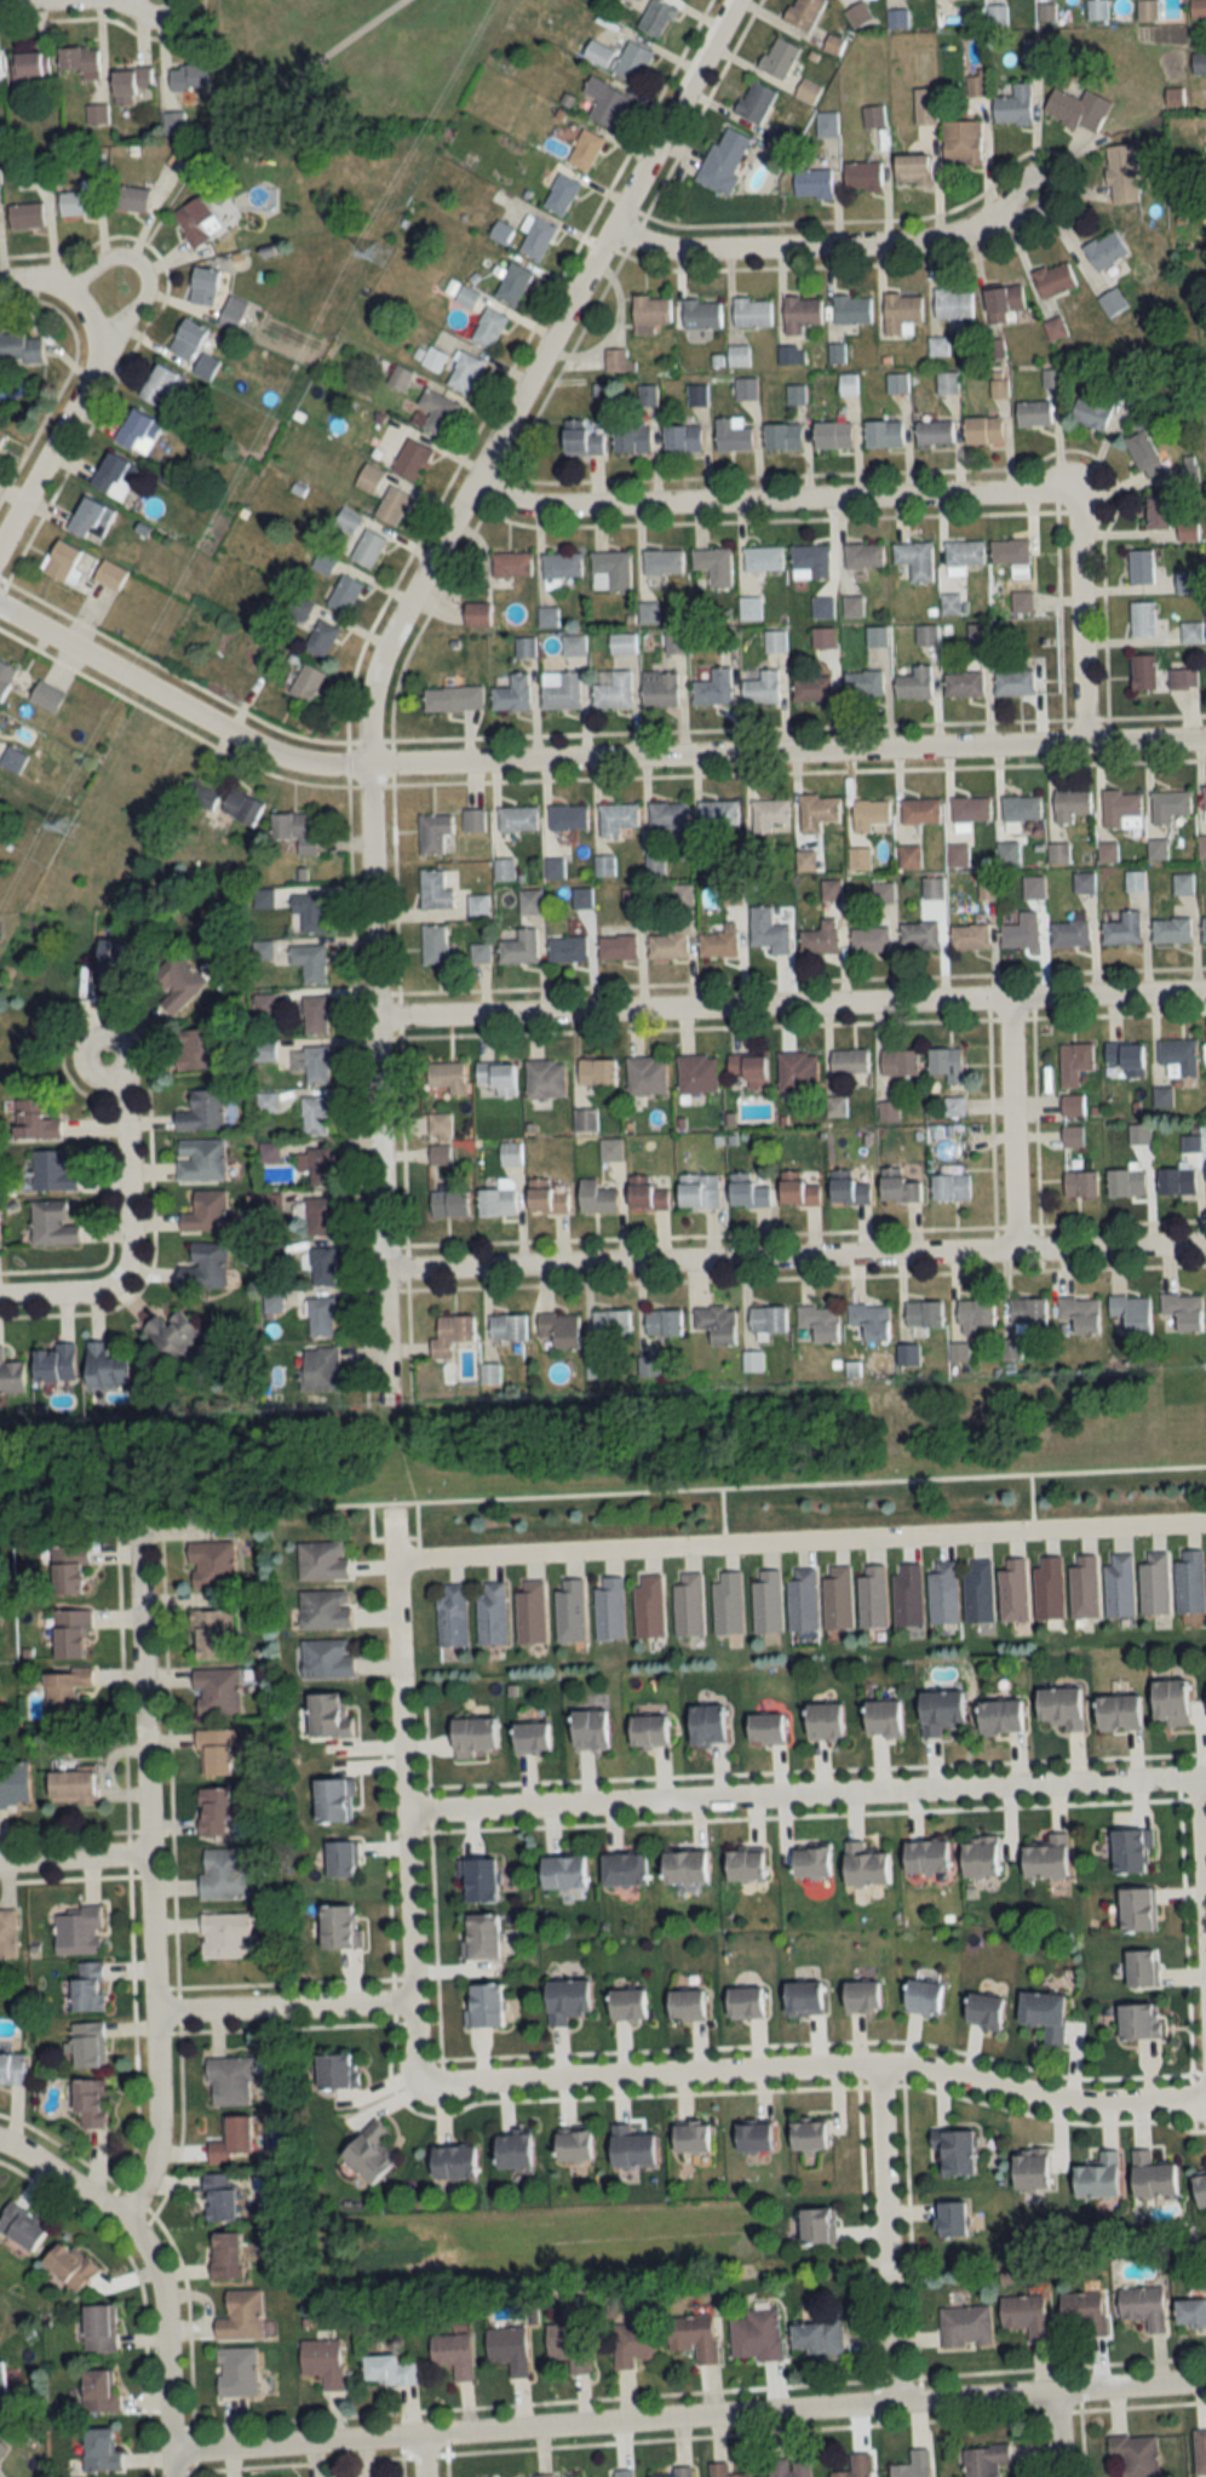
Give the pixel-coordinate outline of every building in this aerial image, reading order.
[(661,0),(653,0),(635,25),(656,40),(677,12),(661,0)] [(825,0),(794,0),(784,21),(809,33),(825,0)] [(1087,20),(1106,20),(1106,0),(1087,0),(1087,20)] [(872,18),(861,1),(844,13),(855,29),(872,18)] [(1006,27),(1006,5),(988,5),(988,27),(1006,27)] [(983,7),(962,7),(962,25),(983,25),(983,7)] [(905,27),(905,11),(890,11),(890,27),(905,27)] [(844,41),(829,34),(822,50),(838,56),(844,41)] [(782,82),(800,48),(774,35),(757,68),(782,82)] [(1042,59),(1042,39),(1022,39),(1022,59),(1042,59)] [(581,57),(605,67),(613,51),(589,40),(581,57)] [(611,72),(636,86),(654,54),(629,40),(611,72)] [(98,48),(58,48),(58,76),(98,76),(98,48)] [(11,54),(11,86),(26,86),(26,77),(49,77),(49,54),(11,54)] [(208,88),(207,65),(168,67),(169,91),(208,88)] [(112,106),(135,105),(135,89),(151,89),(150,69),(111,70),(112,106)] [(986,96),(986,70),(966,70),(966,96),(986,96)] [(595,101),(586,117),(614,132),(632,98),(590,75),(580,93),(595,101)] [(820,88),(804,79),(794,96),(811,105),(820,88)] [(775,93),(751,80),(733,112),(758,125),(775,93)] [(993,96),(993,124),(1030,124),(1030,83),(1012,83),(1012,96),(993,96)] [(1094,136),(1111,102),(1085,89),(1079,100),(1054,87),(1042,110),(1094,136)] [(914,89),(914,125),(935,125),(935,89),(914,89)] [(883,128),(883,106),(863,106),(863,128),(883,128)] [(816,137),(837,137),(837,113),(816,113),(816,137)] [(182,114),(163,114),(164,135),(183,134),(182,114)] [(980,165),(980,121),(943,121),(943,165),(980,165)] [(755,141),(721,125),(695,182),(728,198),(755,141)] [(603,138),(582,128),(566,163),(587,173),(603,138)] [(1133,202),(1134,146),(1109,146),(1108,201),(1133,202)] [(894,187),(929,187),(929,156),(894,156),(894,187)] [(880,191),(880,163),(843,163),(843,191),(880,191)] [(831,170),(793,170),(793,198),(831,198),(831,170)] [(561,217),(579,184),(559,173),(541,206),(561,217)] [(80,193),(58,194),(59,217),(93,215),(92,181),(80,182),(80,193)] [(148,191),(113,185),(109,209),(144,214),(148,191)] [(222,228),(199,195),(170,215),(193,248),(222,228)] [(8,205),(8,229),(43,229),(43,205),(8,205)] [(536,262),(556,230),(529,213),(519,229),(526,233),(516,250),(536,262)] [(504,246),(513,230),(497,221),(488,237),(504,246)] [(1081,249),(1095,272),(1127,254),(1113,230),(1081,249)] [(512,307),(532,275),(511,262),(492,295),(512,307)] [(1039,297),(1074,291),(1069,264),(1034,270),(1039,297)] [(187,300),(212,306),(219,272),(194,267),(187,300)] [(470,309),(478,294),(461,285),(453,299),(470,309)] [(1014,321),(1013,312),(1024,310),(1021,286),(984,290),(988,324),(1014,321)] [(1097,298),(1108,318),(1127,308),(1116,288),(1097,298)] [(971,318),(971,290),(935,290),(935,318),(971,318)] [(883,294),(883,336),(911,336),(911,321),(921,321),(921,294),(883,294)] [(217,324),(234,331),(245,302),(228,295),(217,324)] [(832,323),(870,323),(870,296),(832,296),(832,323)] [(783,297),(783,335),(802,335),(802,325),(820,325),(820,297),(783,297)] [(670,298),(632,298),(632,326),(670,326),(670,298)] [(732,327),(770,327),(770,300),(732,300),(732,327)] [(720,329),(720,301),(682,301),(682,329),(720,329)] [(506,315),(484,306),(470,341),(492,350),(506,315)] [(206,327),(181,317),(167,352),(191,362),(206,327)] [(1051,343),(1067,336),(1059,317),(1043,324),(1051,343)] [(40,361),(40,338),(22,338),(22,331),(0,331),(0,362),(40,361)] [(1003,359),(1003,341),(987,341),(987,359),(1003,359)] [(437,371),(445,355),(428,346),(420,362),(437,371)] [(628,349),(604,349),(604,371),(628,371),(628,349)] [(483,361),(463,350),(444,383),(465,394),(483,361)] [(185,379),(156,363),(137,395),(156,406),(166,390),(176,396),(185,379)] [(1043,387),(1060,387),(1060,370),(1043,370),(1043,387)] [(957,372),(936,372),(936,393),(957,393),(957,372)] [(887,373),(887,393),(907,393),(907,373),(887,373)] [(1117,392),(1132,398),(1139,379),(1124,374),(1117,392)] [(839,395),(855,395),(855,375),(839,375),(839,395)] [(756,399),(756,378),(735,378),(735,399),(756,399)] [(656,403),(655,386),(638,387),(639,404),(656,403)] [(705,386),(688,386),(688,405),(705,405),(705,386)] [(442,438),(458,403),(425,388),(409,422),(442,438)] [(1077,398),(1070,420),(1104,431),(1113,400),(1088,392),(1086,400),(1077,398)] [(1016,402),(1016,426),(1051,426),(1051,402),(1016,402)] [(163,423),(130,407),(113,441),(146,457),(163,423)] [(741,417),(715,417),(715,451),(752,451),(752,427),(741,427),(741,417)] [(965,417),(965,443),(1001,443),(1001,417),(965,417)] [(602,421),(563,421),(563,454),(602,454),(602,421)] [(902,448),(902,421),(865,421),(865,448),(902,448)] [(650,452),(650,423),(615,422),(615,451),(650,452)] [(851,422),(814,422),(814,448),(851,448),(851,422)] [(952,444),(952,422),(915,422),(915,444),(952,444)] [(764,449),(801,449),(801,423),(764,423),(764,449)] [(700,452),(700,425),(664,425),(664,452),(700,452)] [(1153,479),(1169,463),(1136,432),(1120,448),(1153,479)] [(389,470),(414,483),(432,450),(407,437),(389,470)] [(89,485),(121,502),(138,468),(106,451),(89,485)] [(353,484),(372,495),(384,472),(365,462),(353,484)] [(411,497),(389,485),(373,514),(395,526),(411,497)] [(96,544),(113,511),(82,495),(65,529),(96,544)] [(1169,528),(1169,497),(1144,497),(1144,528),(1169,528)] [(385,538),(363,527),(347,558),(369,569),(385,538)] [(85,554),(56,539),(40,570),(69,585),(85,554)] [(1028,540),(990,540),(990,564),(1028,564),(1028,540)] [(944,541),(944,566),(983,566),(983,541),(944,541)] [(931,543),(893,543),(893,564),(910,564),(910,582),(931,582),(931,543)] [(882,568),(882,544),(845,544),(845,568),(882,568)] [(829,578),(829,546),(791,546),(791,578),(829,578)] [(743,547),(744,572),(782,572),(782,547),(743,547)] [(691,549),(691,571),(708,571),(708,588),(730,588),(730,549),(691,549)] [(643,550),(643,575),(681,575),(681,550),(643,550)] [(1153,550),(1128,550),(1128,584),(1153,584),(1153,550)] [(530,552),(492,552),(492,576),(530,576),(530,552)] [(543,552),(543,577),(581,577),(581,552),(543,552)] [(590,591),(629,591),(629,552),(590,552),(590,591)] [(333,561),(319,553),(312,566),(326,574),(333,561)] [(92,579),(117,591),(127,571),(102,558),(92,579)] [(1176,572),(1176,594),(1198,594),(1198,572),(1176,572)] [(344,614),(362,586),(342,573),(324,601),(344,614)] [(941,595),(941,614),(959,614),(959,595),(941,595)] [(862,617),(862,597),(844,597),(844,617),(862,617)] [(832,618),(832,598),(812,598),(812,618),(832,618)] [(1130,636),(1154,636),(1154,601),(1130,601),(1130,636)] [(488,625),(488,603),(464,603),(464,625),(488,625)] [(338,627),(318,617),(302,648),(322,659),(338,627)] [(937,625),(915,625),(915,644),(937,644),(937,625)] [(866,627),(866,646),(886,646),(886,627),(866,627)] [(834,629),(812,629),(812,648),(834,648),(834,629)] [(785,631),(764,631),(764,653),(785,653),(785,631)] [(583,635),(564,636),(564,644),(574,643),(574,653),(584,652),(583,635)] [(1130,690),(1155,690),(1155,654),(1130,654),(1130,690)] [(23,668),(0,658),(0,699),(7,702),(23,668)] [(324,672),(302,662),(287,692),(308,703),(324,672)] [(894,698),(930,698),(930,666),(913,666),(913,676),(894,676),(894,698)] [(730,704),(730,668),(710,668),(710,682),(692,682),(692,704),(730,704)] [(1169,689),(1196,689),(1196,669),(1169,669),(1169,689)] [(592,684),(592,707),(630,707),(630,671),(601,671),(601,684),(592,684)] [(742,703),(777,703),(777,671),(759,671),(759,681),(742,681),(742,703)] [(994,671),(994,695),(1032,695),(1032,671),(994,671)] [(579,672),(541,672),(541,708),(579,708),(579,672)] [(641,706),(677,706),(677,672),(641,672),(641,706)] [(845,672),(845,696),(881,696),(881,672),(845,672)] [(944,697),(982,697),(982,672),(944,672),(944,697)] [(492,710),(528,710),(528,673),(510,673),(510,687),(492,687),(492,710)] [(794,676),(794,701),(831,701),(831,676),(794,676)] [(58,714),(70,695),(45,680),(33,698),(58,714)] [(423,710),(481,710),(481,687),(423,687),(423,710)] [(22,774),(31,757),(12,747),(3,765),(22,774)] [(219,791),(192,780),(184,799),(211,810),(219,791)] [(219,811),(250,827),(262,804),(231,788),(219,811)] [(1089,813),(1089,791),(1053,791),(1053,822),(1072,822),(1072,813),(1089,813)] [(1140,791),(1102,791),(1102,828),(1140,828),(1140,791)] [(1172,824),(1172,815),(1189,815),(1189,791),(1151,791),(1151,824),(1172,824)] [(800,834),(819,834),(819,821),(838,821),(838,796),(800,796),(800,834)] [(1001,819),(1039,819),(1039,796),(1001,796),(1001,819)] [(989,821),(989,798),(952,798),(952,821),(989,821)] [(900,799),(900,824),(939,824),(939,799),(900,799)] [(737,825),(737,801),(699,801),(699,825),(737,825)] [(752,801),(752,832),(769,832),(769,824),(788,824),(788,801),(752,801)] [(888,801),(853,801),(853,833),(871,833),(871,823),(888,823),(888,801)] [(686,827),(686,803),(648,803),(648,832),(678,832),(678,827),(686,827)] [(637,804),(599,804),(599,837),(618,837),(618,828),(637,828),(637,804)] [(549,805),(549,829),(587,829),(587,805),(549,805)] [(498,831),(536,831),(536,807),(498,807),(498,831)] [(484,832),(484,809),(463,809),(463,832),(484,832)] [(296,839),(296,855),(317,855),(317,835),(307,835),(307,814),(270,814),(270,839),(296,839)] [(442,854),(442,835),(450,835),(450,815),(418,815),(418,854),(442,854)] [(1116,843),(1098,843),(1098,860),(1116,860),(1116,843)] [(494,880),(512,880),(512,859),(494,859),(494,880)] [(442,870),(420,870),(420,908),(453,908),(453,889),(442,889),(442,870)] [(1125,890),(1143,890),(1143,872),(1125,872),(1125,890)] [(1173,875),(1173,893),(1191,893),(1191,875),(1173,875)] [(1044,876),(1023,876),(1023,899),(1044,899),(1044,876)] [(921,878),(921,898),(942,898),(942,878),(921,878)] [(840,881),(822,881),(822,899),(840,899),(840,881)] [(892,901),(892,884),(879,884),(879,901),(892,901)] [(690,887),(676,887),(676,904),(690,904),(690,887)] [(272,890),(255,890),(255,909),(272,909),(272,890)] [(541,913),(541,890),(518,890),(518,913),(541,913)] [(324,932),(323,894),(291,894),(291,915),(300,915),(300,932),(324,932)] [(468,896),(468,916),(487,916),(487,896),(468,896)] [(751,946),(770,946),(770,953),(788,953),(788,925),(771,925),(771,907),(751,907),(751,946)] [(1000,947),(1038,947),(1038,911),(1018,911),(1018,924),(1000,924),(1000,947)] [(1102,922),(1102,944),(1139,944),(1139,911),(1121,911),(1121,922),(1102,922)] [(800,953),(837,953),(837,918),(820,918),(820,931),(800,931),(800,953)] [(1152,918),(1152,942),(1190,942),(1190,918),(1152,918)] [(1089,945),(1088,921),(1051,921),(1051,946),(1089,945)] [(699,934),(699,957),(736,957),(736,922),(723,922),(723,934),(699,934)] [(937,949),(937,922),(900,922),(900,949),(937,949)] [(685,959),(685,924),(668,924),(668,936),(648,936),(648,959),(685,959)] [(421,963),(446,963),(446,925),(421,925),(421,963)] [(987,948),(987,925),(950,925),(950,949),(987,948)] [(536,962),(536,928),(517,928),(517,941),(498,941),(498,962),(536,962)] [(888,952),(888,928),(850,928),(851,952),(888,952)] [(636,936),(598,936),(598,960),(636,960),(636,936)] [(586,937),(548,937),(548,962),(586,962),(586,937)] [(97,985),(125,985),(125,956),(110,956),(110,940),(97,940),(97,985)] [(488,962),(488,944),(470,944),(470,962),(488,962)] [(289,965),(303,965),(303,983),(325,983),(325,945),(289,945),(289,965)] [(168,994),(160,1004),(174,1016),(207,980),(175,950),(150,978),(168,994)] [(326,996),(303,996),(303,1034),(326,1034),(326,996)] [(176,1071),(212,1069),(209,1029),(173,1031),(176,1071)] [(1159,1040),(1159,1065),(1165,1065),(1165,1077),(1195,1077),(1195,1040),(1159,1040)] [(1105,1079),(1144,1078),(1143,1043),(1105,1044),(1105,1079)] [(1093,1071),(1093,1045),(1060,1045),(1060,1088),(1078,1088),(1078,1071),(1093,1071)] [(279,1046),(279,1069),(293,1069),(293,1046),(279,1046)] [(305,1046),(305,1083),(328,1083),(328,1046),(305,1046)] [(946,1075),(946,1085),(961,1085),(961,1049),(928,1049),(928,1075),(946,1075)] [(867,1051),(830,1051),(831,1075),(867,1075),(867,1051)] [(880,1051),(880,1076),(917,1076),(917,1051),(880,1051)] [(777,1053),(777,1091),(816,1091),(816,1053),(777,1053)] [(716,1093),(716,1056),(678,1056),(678,1093),(716,1093)] [(728,1056),(728,1075),(746,1075),(746,1090),(766,1090),(766,1056),(728,1056)] [(627,1096),(666,1095),(665,1058),(626,1058),(627,1096)] [(614,1085),(614,1060),(578,1060),(578,1085),(614,1085)] [(564,1098),(564,1061),(526,1061),(526,1098),(564,1098)] [(427,1062),(427,1102),(464,1102),(464,1062),(427,1062)] [(514,1063),(475,1063),(475,1083),(494,1083),(494,1097),(514,1097),(514,1063)] [(222,1090),(189,1090),(189,1111),(175,1111),(175,1130),(223,1129),(222,1090)] [(329,1136),(329,1096),(303,1096),(303,1136),(329,1136)] [(1061,1117),(1083,1117),(1083,1096),(1061,1096),(1061,1117)] [(60,1139),(60,1119),(47,1119),(47,1100),(12,1100),(12,1139),(60,1139)] [(896,1121),(896,1103),(880,1103),(880,1121),(896,1121)] [(596,1110),(574,1110),(574,1133),(596,1133),(596,1110)] [(1129,1145),(1149,1145),(1149,1125),(1129,1125),(1129,1145)] [(1062,1147),(1082,1147),(1082,1126),(1062,1126),(1062,1147)] [(225,1180),(225,1140),(177,1140),(177,1180),(225,1180)] [(521,1143),(500,1143),(500,1166),(521,1166),(521,1143)] [(429,1146),(429,1163),(449,1163),(449,1146),(429,1146)] [(331,1148),(306,1148),(306,1186),(331,1186),(331,1148)] [(76,1191),(76,1169),(66,1169),(66,1151),(33,1151),(33,1191),(76,1191)] [(1158,1194),(1195,1194),(1195,1168),(1158,1168),(1158,1194)] [(902,1169),(880,1169),(880,1201),(920,1202),(921,1181),(902,1181),(902,1169)] [(1107,1169),(1107,1196),(1144,1196),(1144,1169),(1107,1169)] [(869,1203),(869,1180),(851,1180),(851,1171),(830,1171),(830,1203),(869,1203)] [(1064,1197),(1096,1197),(1096,1171),(1064,1171),(1064,1197)] [(768,1206),(768,1185),(751,1185),(751,1173),(730,1173),(730,1206),(768,1206)] [(800,1173),(779,1173),(779,1205),(819,1205),(819,1183),(800,1183),(800,1173)] [(678,1207),(718,1207),(718,1174),(678,1174),(678,1207)] [(932,1200),(969,1200),(969,1175),(932,1175),(932,1200)] [(650,1176),(628,1176),(628,1209),(667,1209),(667,1189),(650,1189),(650,1176)] [(515,1216),(515,1178),(498,1178),(498,1189),(478,1189),(478,1216),(515,1216)] [(549,1179),(527,1179),(527,1213),(567,1213),(567,1192),(549,1192),(549,1179)] [(579,1213),(616,1213),(616,1190),(596,1190),(596,1179),(579,1179),(579,1213)] [(193,1190),(193,1213),(179,1213),(179,1231),(225,1231),(225,1190),(193,1190)] [(467,1217),(466,1190),(430,1191),(430,1217),(467,1217)] [(332,1236),(332,1197),(305,1197),(305,1236),(332,1236)] [(30,1245),(77,1245),(77,1224),(64,1224),(64,1200),(30,1200),(30,1245)] [(226,1287),(226,1243),(190,1243),(190,1266),(177,1266),(177,1287),(226,1287)] [(334,1285),(334,1248),(311,1248),(311,1285),(334,1285)] [(1201,1294),(1160,1294),(1160,1314),(1175,1314),(1175,1332),(1201,1332),(1201,1294)] [(1150,1297),(1108,1297),(1108,1317),(1124,1317),(1124,1334),(1150,1334),(1150,1297)] [(334,1298),(307,1298),(307,1336),(334,1336),(334,1298)] [(1010,1298),(1010,1325),(1046,1325),(1046,1298),(1010,1298)] [(1098,1334),(1098,1298),(1058,1298),(1058,1317),(1073,1317),(1073,1334),(1098,1334)] [(993,1300),(958,1300),(958,1336),(976,1336),(976,1325),(993,1325),(993,1300)] [(941,1302),(906,1302),(906,1326),(941,1326),(941,1302)] [(889,1304),(848,1304),(848,1325),(863,1325),(863,1341),(889,1341),(889,1304)] [(797,1328),(812,1328),(812,1343),(838,1343),(838,1306),(797,1306),(797,1328)] [(709,1346),(734,1346),(734,1307),(694,1307),(694,1329),(709,1329),(709,1346)] [(785,1332),(785,1308),(749,1308),(749,1332),(785,1332)] [(163,1323),(157,1315),(141,1327),(168,1361),(200,1336),(180,1310),(163,1323)] [(681,1338),(681,1310),(645,1310),(645,1338),(681,1338)] [(628,1311),(593,1311),(593,1335),(628,1335),(628,1311)] [(538,1314),(538,1337),(552,1337),(552,1350),(578,1350),(578,1314),(538,1314)] [(489,1315),(489,1340),(526,1340),(526,1315),(489,1315)] [(473,1341),(473,1316),(435,1317),(435,1339),(430,1339),(430,1359),(448,1359),(448,1341),(473,1341)] [(85,1341),(85,1386),(126,1386),(126,1354),(107,1354),(107,1341),(85,1341)] [(33,1381),(73,1381),(73,1343),(56,1343),(56,1349),(33,1349),(33,1381)] [(24,1362),(3,1362),(3,1346),(0,1346),(0,1394),(24,1394),(24,1362)] [(338,1391),(338,1348),(303,1348),(303,1391),(338,1391)] [(233,1542),(187,1543),(188,1590),(234,1589),(233,1542)] [(298,1580),(346,1580),(346,1542),(298,1542),(298,1580)] [(85,1548),(50,1548),(50,1595),(85,1595),(85,1548)] [(1176,1561),(1176,1612),(1204,1612),(1203,1550),(1181,1550),(1181,1561),(1176,1561)] [(1169,1613),(1168,1552),(1147,1552),(1147,1563),(1139,1563),(1140,1614),(1169,1613)] [(1133,1617),(1133,1554),(1111,1554),(1111,1566),(1105,1566),(1105,1617),(1133,1617)] [(1098,1618),(1097,1555),(1077,1556),(1077,1567),(1069,1567),(1070,1618),(1098,1618)] [(1034,1569),(1035,1619),(1063,1619),(1062,1557),(1040,1558),(1041,1568),(1034,1569)] [(963,1571),(965,1622),(993,1622),(992,1559),(971,1560),(971,1571),(963,1571)] [(1028,1621),(1026,1559),(1000,1560),(1001,1621),(1028,1621)] [(956,1561),(937,1561),(937,1573),(929,1573),(930,1623),(958,1622),(956,1561)] [(922,1624),(922,1563),(901,1563),(901,1575),(893,1575),(894,1625),(922,1624)] [(823,1577),(824,1629),(852,1629),(851,1565),(830,1566),(831,1577),(823,1577)] [(886,1565),(858,1565),(858,1627),(886,1627),(886,1565)] [(795,1578),(788,1578),(788,1630),(817,1630),(816,1567),(795,1568),(795,1578)] [(753,1632),(781,1632),(781,1571),(758,1571),(758,1581),(753,1581),(753,1632)] [(674,1636),(703,1636),(702,1572),(681,1573),(681,1585),(673,1585),(674,1636)] [(742,1633),(741,1572),(720,1572),(720,1583),(713,1583),(714,1633),(742,1633)] [(641,1575),(641,1588),(633,1588),(634,1638),(663,1637),(663,1575),(641,1575)] [(596,1578),(596,1640),(623,1640),(623,1578),(596,1578)] [(556,1642),(584,1641),(584,1579),(560,1579),(560,1591),(555,1591),(556,1642)] [(545,1643),(545,1580),(523,1580),(523,1592),(516,1592),(516,1643),(545,1643)] [(477,1644),(507,1644),(506,1582),(484,1582),(484,1595),(477,1595),(477,1644)] [(437,1647),(466,1647),(466,1584),(444,1584),(444,1595),(437,1595),(437,1647)] [(299,1591),(299,1629),(351,1629),(351,1591),(299,1591)] [(229,1610),(189,1611),(190,1662),(230,1661),(229,1610)] [(52,1611),(52,1659),(87,1659),(87,1611),(52,1611)] [(302,1678),(352,1678),(351,1640),(301,1640),(302,1678)] [(239,1716),(239,1670),(193,1670),(193,1716),(239,1716)] [(91,1671),(42,1672),(43,1717),(77,1716),(77,1690),(91,1690),(91,1671)] [(1153,1681),(1153,1727),(1188,1727),(1188,1681),(1153,1681)] [(1081,1731),(1081,1689),(1037,1689),(1037,1723),(1051,1723),(1051,1732),(1081,1731)] [(920,1691),(920,1738),(941,1738),(941,1726),(963,1726),(963,1691),(920,1691)] [(307,1738),(349,1738),(348,1694),(307,1694),(307,1738)] [(1096,1696),(1096,1730),(1139,1730),(1139,1696),(1096,1696)] [(865,1701),(865,1736),(900,1736),(900,1701),(865,1701)] [(1022,1733),(1022,1701),(978,1701),(978,1733),(1022,1733)] [(807,1705),(807,1741),(842,1741),(842,1705),(807,1705)] [(689,1707),(689,1744),(725,1744),(725,1707),(689,1707)] [(572,1712),(572,1751),(607,1751),(607,1712),(572,1712)] [(783,1744),(783,1715),(748,1715),(748,1744),(783,1744)] [(630,1717),(630,1747),(667,1747),(667,1717),(630,1717)] [(495,1719),(451,1719),(452,1756),(495,1755),(495,1719)] [(549,1754),(549,1724),(513,1724),(513,1754),(549,1754)] [(234,1730),(196,1730),(196,1776),(234,1776),(234,1730)] [(27,1809),(27,1763),(0,1763),(0,1809),(27,1809)] [(47,1772),(47,1806),(95,1806),(95,1772),(47,1772)] [(313,1779),(313,1822),(352,1822),(352,1779),(313,1779)] [(197,1789),(197,1836),(228,1836),(228,1789),(197,1789)] [(1112,1873),(1147,1873),(1147,1830),(1112,1830),(1112,1873)] [(1023,1846),(1023,1878),(1067,1877),(1066,1833),(1047,1833),(1047,1846),(1023,1846)] [(998,1878),(998,1837),(961,1837),(961,1878),(998,1878)] [(325,1878),(354,1878),(354,1842),(325,1842),(325,1878)] [(844,1842),(844,1884),(888,1884),(888,1853),(864,1853),(864,1842),(844,1842)] [(904,1873),(947,1873),(947,1842),(904,1842),(904,1873)] [(829,1877),(829,1847),(793,1847),(793,1877),(829,1877)] [(250,1899),(250,1865),(242,1865),(242,1849),(199,1849),(199,1899),(250,1899)] [(763,1880),(763,1850),(726,1850),(726,1880),(763,1880)] [(662,1851),(662,1883),(706,1883),(706,1851),(662,1851)] [(645,1854),(602,1854),(602,1885),(645,1885),(645,1854)] [(540,1857),(540,1889),(584,1889),(584,1857),(540,1857)] [(461,1903),(495,1903),(495,1860),(461,1860),(461,1903)] [(1155,1932),(1155,1889),(1119,1889),(1119,1932),(1155,1932)] [(77,1906),(78,1915),(54,1915),(55,1955),(101,1954),(99,1905),(77,1906)] [(360,1930),(352,1930),(352,1906),(319,1906),(319,1949),(360,1949),(360,1930)] [(0,1912),(0,1958),(14,1958),(14,1912),(0,1912)] [(200,1914),(200,1959),(241,1959),(241,1937),(249,1937),(249,1914),(200,1914)] [(463,1960),(498,1960),(498,1915),(463,1915),(463,1960)] [(1125,1951),(1125,1988),(1155,1988),(1155,1951),(1125,1951)] [(104,2012),(104,1963),(71,1963),(71,2012),(104,2012)] [(567,2016),(589,2015),(589,1981),(544,1982),(545,2027),(567,2027),(567,2016)] [(937,2016),(941,1984),(907,1981),(903,2012),(937,2016)] [(821,2015),(821,1983),(784,1983),(784,2015),(821,2015)] [(843,1983),(843,2013),(879,2013),(879,1983),(843,1983)] [(467,2028),(502,2028),(502,1985),(467,1985),(467,2028)] [(762,1989),(727,1989),(727,2019),(762,2019),(762,1989)] [(608,2021),(645,2021),(645,1991),(608,1991),(608,2021)] [(703,2021),(703,1991),(668,1991),(668,2021),(703,2021)] [(999,2028),(1003,1998),(968,1993),(964,2023),(999,2028)] [(1019,2026),(1062,2026),(1062,1994),(1019,1994),(1019,2026)] [(1117,2005),(1117,2040),(1158,2039),(1158,2005),(1117,2005)] [(104,2068),(103,2024),(70,2024),(72,2069),(104,2068)] [(0,2055),(0,2085),(24,2085),(24,2055),(0,2055)] [(315,2055),(315,2089),(357,2089),(357,2055),(315,2055)] [(251,2059),(206,2059),(207,2106),(251,2106),(251,2059)] [(104,2129),(104,2081),(71,2081),(71,2115),(79,2115),(79,2129),(104,2129)] [(223,2117),(223,2142),(207,2142),(207,2163),(249,2162),(249,2117),(223,2117)] [(369,2185),(394,2160),(378,2144),(388,2134),(374,2120),(338,2156),(369,2185)] [(826,2151),(826,2123),(791,2123),(791,2151),(826,2151)] [(673,2124),(673,2153),(708,2153),(708,2124),(673,2124)] [(735,2125),(735,2151),(771,2151),(771,2124),(735,2125)] [(610,2125),(610,2166),(654,2166),(654,2135),(630,2135),(630,2125),(610,2125)] [(938,2131),(938,2175),(973,2175),(973,2131),(938,2131)] [(590,2132),(555,2132),(555,2162),(590,2162),(590,2132)] [(494,2168),(531,2168),(531,2135),(494,2135),(494,2168)] [(430,2147),(430,2178),(475,2178),(475,2147),(430,2147)] [(1131,2151),(1132,2198),(1176,2197),(1175,2165),(1150,2165),(1150,2150),(1131,2151)] [(1048,2189),(1048,2151),(1013,2151),(1013,2189),(1048,2189)] [(1117,2151),(1100,2151),(1100,2167),(1074,2167),(1074,2199),(1117,2199),(1117,2151)] [(233,2174),(204,2175),(206,2224),(235,2222),(233,2174)] [(1197,2208),(1205,2207),(1205,2175),(1192,2178),(1197,2208)] [(965,2202),(936,2202),(936,2237),(965,2237),(965,2202)] [(31,2252),(46,2226),(7,2203),(0,2214),(0,2234),(31,2252)] [(835,2209),(799,2209),(799,2243),(835,2243),(835,2209)] [(239,2282),(239,2234),(209,2234),(209,2282),(239,2282)] [(98,2270),(84,2257),(77,2263),(57,2244),(40,2262),(74,2295),(98,2270)] [(1117,2289),(1118,2320),(1146,2320),(1146,2335),(1164,2334),(1162,2288),(1117,2289)] [(259,2291),(225,2292),(225,2320),(214,2320),(214,2341),(260,2340),(259,2291)] [(1059,2294),(1060,2325),(1081,2324),(1081,2338),(1105,2337),(1104,2293),(1059,2294)] [(1000,2297),(1000,2328),(1027,2328),(1027,2342),(1047,2342),(1047,2297),(1000,2297)] [(1175,2300),(1175,2329),(1205,2329),(1205,2300),(1175,2300)] [(991,2347),(990,2306),(939,2307),(940,2348),(991,2347)] [(82,2353),(114,2353),(114,2308),(82,2308),(82,2353)] [(729,2320),(731,2362),(780,2360),(779,2309),(745,2310),(746,2320),(729,2320)] [(666,2351),(693,2350),(694,2365),(716,2364),(713,2316),(664,2319),(666,2351)] [(842,2353),(841,2320),(790,2321),(791,2355),(842,2353)] [(633,2370),(633,2359),(653,2359),(653,2324),(613,2324),(613,2370),(633,2370)] [(567,2375),(588,2375),(586,2325),(544,2326),(544,2362),(567,2361),(567,2375)] [(485,2329),(486,2362),(508,2362),(508,2378),(527,2377),(525,2328),(485,2329)] [(429,2335),(430,2366),(452,2366),(453,2382),(470,2381),(469,2334),(429,2335)] [(341,2391),(340,2340),(299,2341),(299,2377),(321,2377),(321,2391),(341,2391)] [(215,2349),(215,2397),(256,2397),(256,2349),(215,2349)] [(362,2357),(363,2386),(414,2385),(414,2361),(396,2362),(396,2356),(362,2357)] [(9,2408),(3,2362),(0,2363),(0,2409),(9,2408)] [(82,2372),(82,2413),(116,2413),(116,2372),(82,2372)] [(82,2430),(82,2471),(119,2471),(119,2451),(113,2451),(113,2430),(82,2430)] [(1195,2475),(1205,2475),(1205,2430),(1193,2430),(1195,2475)] [(1157,2437),(1109,2437),(1109,2460),(1121,2460),(1121,2476),(1157,2476),(1157,2437)] [(1009,2464),(1008,2446),(964,2447),(965,2476),(997,2476),(997,2465),(1009,2464)] [(928,2450),(909,2450),(909,2466),(889,2466),(889,2476),(928,2476),(928,2450)] [(868,2454),(849,2454),(850,2472),(830,2473),(830,2476),(869,2476),(868,2454)] [(788,2461),(788,2459),(767,2459),(767,2476),(807,2476),(807,2460),(788,2461)] [(709,2463),(709,2476),(748,2476),(748,2473),(726,2473),(726,2463),(709,2463)] [(648,2476),(691,2476),(691,2467),(669,2467),(669,2476),(648,2476)]
